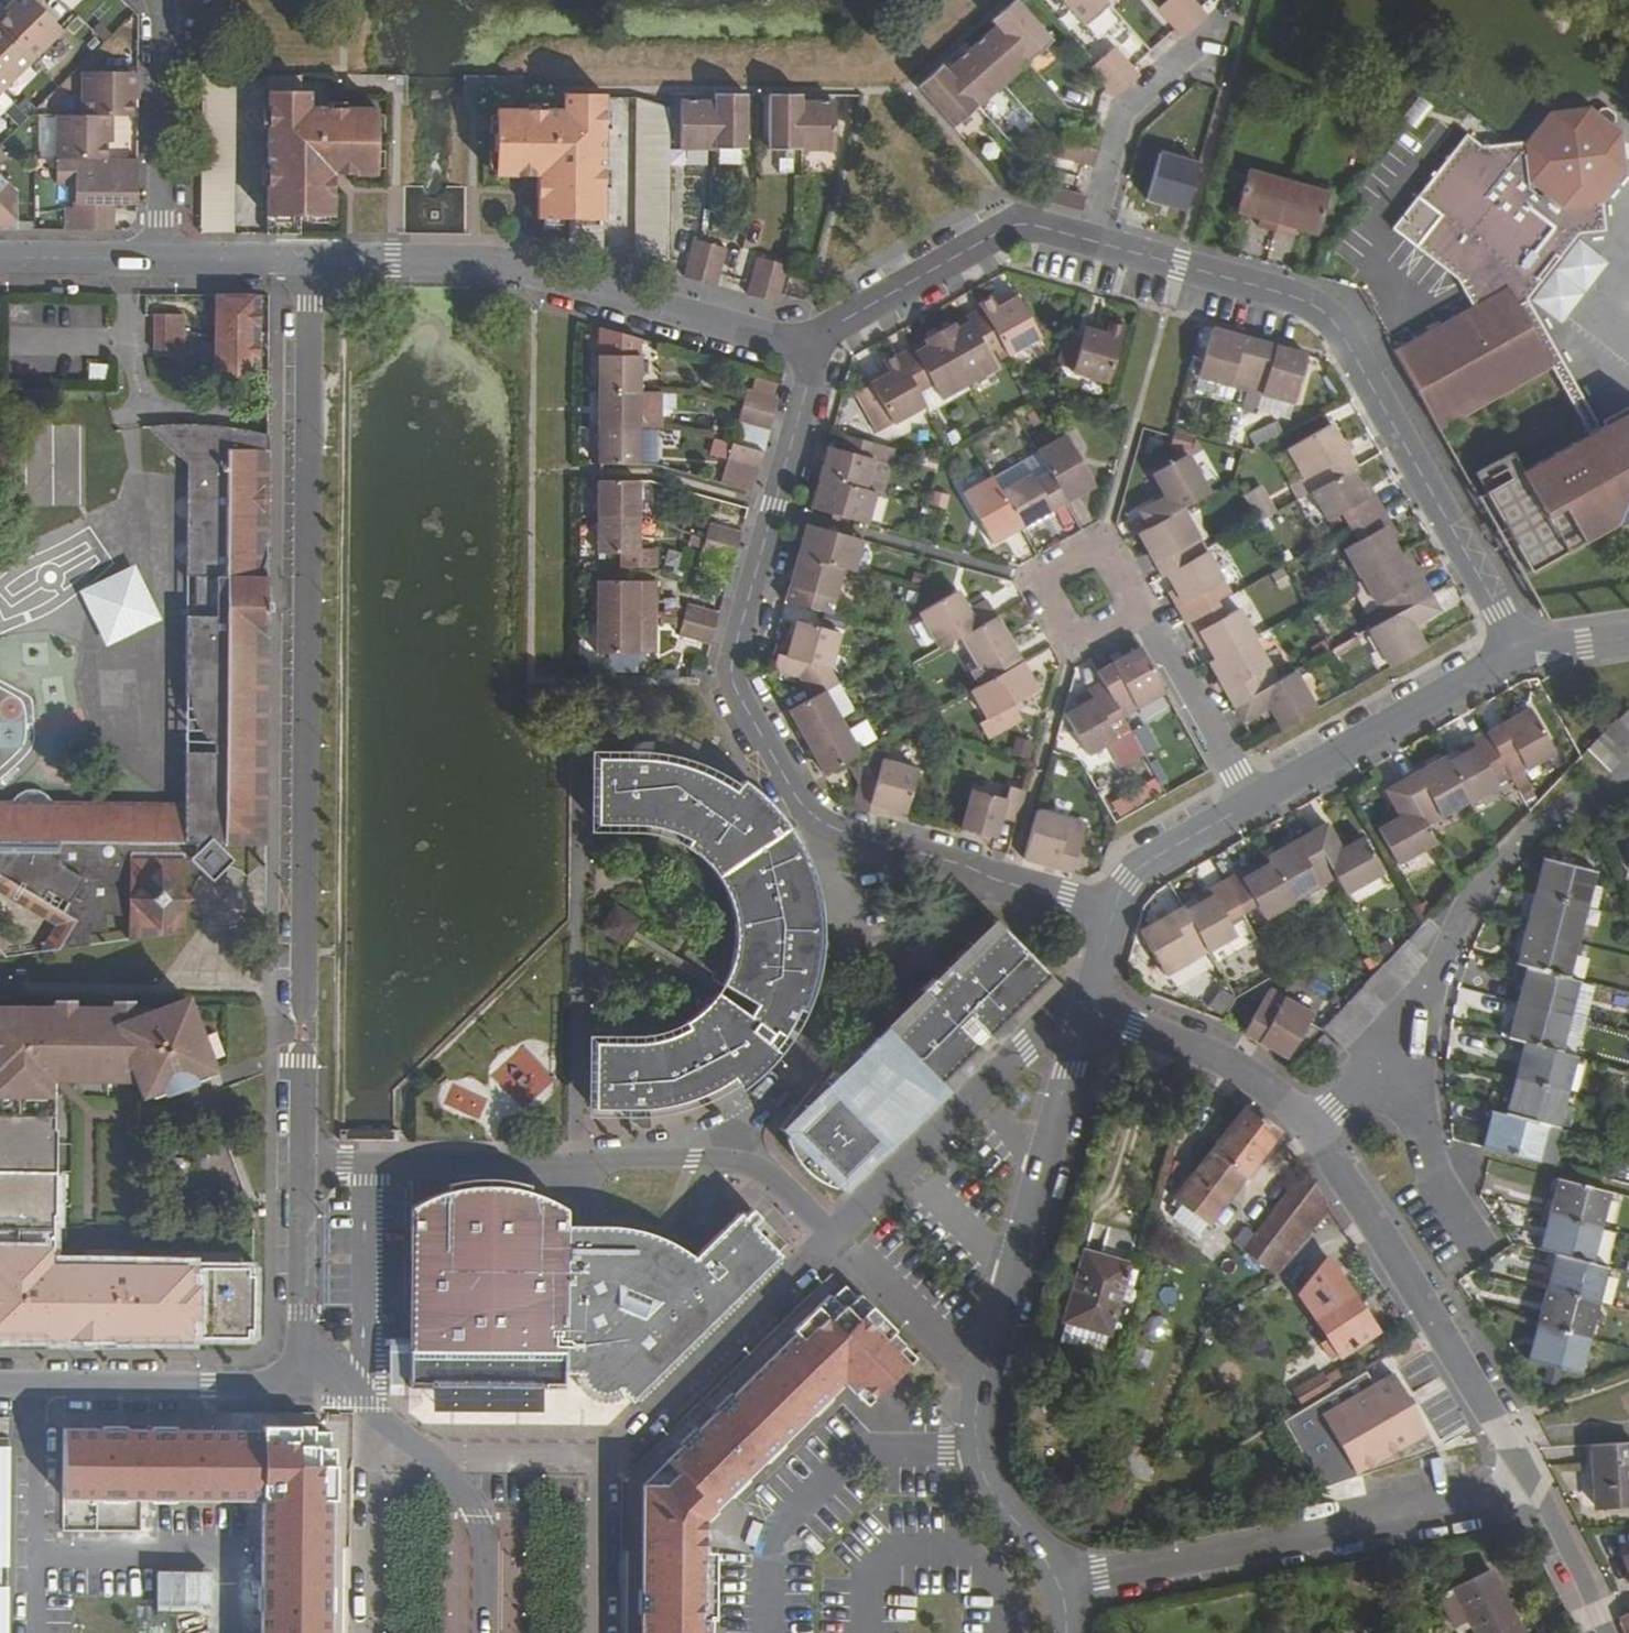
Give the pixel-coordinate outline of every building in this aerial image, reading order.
[(32,61),(63,31),(32,0),(22,0),(15,7),(0,22),(0,29),(32,61)] [(1052,40),(1016,0),(1014,0),(990,21),(995,26),(1026,62),(1027,62),(1052,40)] [(1108,5),(1104,0),(1060,0),(1084,26),(1108,5)] [(1157,9),(1182,38),(1195,27),(1171,0),(1167,0),(1157,9)] [(1207,16),(1193,0),(1171,0),(1195,27),(1207,16)] [(970,48),(1002,84),(1026,62),(995,26),(970,48)] [(1,92),(32,61),(0,29),(0,91),(1,92)] [(1114,47),(1102,58),(1127,87),(1139,76),(1114,47)] [(945,70),(977,105),(1002,84),(970,48),(945,70)] [(1115,98),(1127,87),(1102,58),(1089,69),(1115,98)] [(953,127),(977,106),(977,105),(945,70),(941,65),(916,87),(953,127)] [(132,72),(82,71),(81,115),(107,116),(113,116),(131,116),(132,99),(132,72)] [(200,234),(234,234),(235,74),(202,74),(200,234)] [(267,217),(333,216),(333,174),(377,176),(377,107),(308,106),(308,92),(301,91),(301,74),(267,74),(267,217)] [(536,219),(569,219),(569,245),(604,255),(603,97),(603,94),(562,94),(562,99),(562,108),(494,108),(494,176),(517,176),(536,176),(536,196),(536,219)] [(713,149),(746,149),(746,94),(713,94),(713,97),(713,144),(713,149)] [(768,149),(801,149),(801,97),(801,95),(768,95),(768,149)] [(680,96),(680,143),(713,144),(713,97),(680,96)] [(801,97),(801,145),(834,146),(834,98),(801,97)] [(636,263),(668,272),(669,107),(637,98),(636,263)] [(1391,229),(1457,279),(1471,308),(1508,287),(1517,304),(1526,299),(1528,297),(1541,280),(1537,277),(1555,255),(1559,259),(1578,233),(1605,230),(1603,205),(1597,204),(1624,171),(1620,132),(1611,126),(1615,120),(1614,113),(1606,108),(1600,109),(1595,114),(1588,108),(1549,113),(1523,146),(1520,141),(1482,145),(1465,134),(1391,229)] [(81,115),(57,115),(57,158),(107,158),(107,142),(107,116),(81,115)] [(1098,151),(1102,135),(1065,125),(1060,141),(1098,151)] [(1060,141),(1056,157),(1093,167),(1098,151),(1060,141)] [(1154,204),(1185,213),(1200,161),(1152,146),(1142,184),(1158,188),(1154,204)] [(66,230),(103,230),(104,203),(115,204),(136,203),(137,159),(107,158),(57,158),(57,183),(75,184),(75,209),(66,208),(66,230)] [(1293,228),(1317,235),(1329,191),(1248,169),(1235,212),(1260,219),(1258,226),(1290,235),(1293,228)] [(8,230),(16,230),(16,194),(0,178),(0,221),(8,230)] [(1048,186),(1043,202),(1081,212),(1085,196),(1048,186)] [(104,203),(103,230),(115,230),(115,204),(104,203)] [(8,230),(0,221),(0,230),(8,230)] [(710,244),(694,240),(684,277),(700,282),(710,244)] [(700,282),(716,286),(726,249),(710,244),(700,282)] [(747,294),(763,299),(773,262),(757,257),(747,294)] [(789,266),(773,262),(763,299),(778,303),(789,266)] [(789,273),(784,295),(804,300),(810,279),(789,273)] [(1393,351),(1437,429),(1552,366),(1517,304),(1508,287),(1471,308),(1393,351)] [(991,297),(978,304),(980,308),(983,314),(1001,345),(1007,356),(1039,338),(1013,290),(999,298),(1002,304),(996,307),(993,301),(991,297)] [(259,295),(214,294),(214,371),(259,371),(259,350),(253,350),(253,317),(259,317),(259,295)] [(996,307),(1002,304),(999,298),(993,301),(996,307)] [(1552,366),(1590,433),(1600,428),(1526,299),(1517,304),(1552,366)] [(952,324),(956,329),(983,314),(980,308),(952,324)] [(183,314),(153,315),(153,351),(183,351),(183,314)] [(952,324),(938,332),(968,385),(996,369),(987,353),(1001,345),(983,314),(956,329),(952,324)] [(1100,331),(1102,325),(1087,320),(1082,337),(1072,334),(1063,367),(1073,370),(1073,373),(1108,383),(1124,325),(1110,321),(1108,326),(1107,333),(1100,331)] [(639,340),(599,328),(598,392),(640,392),(639,340)] [(1241,404),(1245,390),(1259,341),(1210,328),(1197,377),(1239,388),(1235,402),(1241,404)] [(941,400),(968,385),(938,332),(924,340),(928,345),(900,361),(918,392),(932,384),(941,400)] [(900,361),(928,345),(924,340),(896,355),(900,361)] [(1307,355),(1259,341),(1245,390),(1294,403),(1307,355)] [(894,425),(926,406),(918,392),(900,361),(896,355),(896,354),(884,361),(889,371),(883,375),(880,369),(866,377),(876,394),(861,403),(876,429),(892,421),(894,425)] [(88,380),(108,381),(108,363),(89,363),(88,380)] [(883,375),(889,371),(886,366),(880,369),(883,375)] [(752,392),(773,398),(778,380),(756,374),(752,392)] [(851,386),(861,403),(876,394),(866,377),(851,386)] [(742,405),(773,414),(777,399),(773,398),(752,392),(746,390),(742,405)] [(640,392),(598,392),(598,428),(640,428),(657,428),(657,392),(640,392)] [(737,421),(769,430),(773,414),(742,405),(737,421)] [(1600,428),(1590,433),(1484,492),(1530,573),(1616,524),(1628,525),(1628,411),(1600,428)] [(731,443),(763,452),(769,430),(737,421),(731,443)] [(892,421),(876,429),(878,433),(894,425),(892,421)] [(187,464),(185,576),(195,576),(194,595),(247,596),(247,578),(266,578),(267,545),(261,545),(261,517),(267,518),(267,434),(246,429),(235,427),(213,425),(202,424),(174,424),(147,426),(187,464)] [(1255,440),(1281,436),(1279,424),(1253,427),(1255,440)] [(1286,450),(1310,493),(1351,470),(1355,468),(1331,424),(1286,450)] [(640,428),(598,428),(597,464),(640,464),(640,428)] [(1049,474),(1065,503),(1094,487),(1065,435),(1036,452),(1049,474)] [(846,436),(842,451),(827,447),(819,477),(876,492),(880,494),(892,449),(846,436)] [(709,455),(726,458),(730,441),(713,437),(709,455)] [(722,476),(754,485),(763,452),(731,443),(722,476)] [(1209,493),(1187,455),(1152,475),(1163,496),(1138,510),(1148,528),(1181,508),(1192,503),(1209,493)] [(1310,493),(1326,522),(1341,513),(1349,527),(1381,508),(1374,495),(1367,499),(1359,484),(1351,470),(1310,493)] [(1001,493),(1020,528),(1065,503),(1049,474),(1036,482),(1032,475),(1001,493)] [(819,477),(810,509),(866,524),(876,492),(819,477)] [(963,493),(991,544),(1020,528),(1001,493),(991,477),(963,493)] [(1359,484),(1367,499),(1374,495),(1365,480),(1359,484)] [(597,517),(638,517),(638,481),(597,481),(597,517)] [(1265,484),(1246,490),(1256,518),(1274,512),(1265,484)] [(934,490),(929,504),(945,509),(949,495),(934,490)] [(1288,495),(1292,503),(1298,499),(1294,491),(1288,495)] [(1206,552),(1181,508),(1148,528),(1138,534),(1162,577),(1166,575),(1206,552)] [(1349,527),(1357,541),(1342,549),(1358,578),(1361,576),(1399,555),(1390,540),(1382,526),(1389,522),(1381,508),(1349,527)] [(637,549),(638,517),(597,517),(596,553),(619,553),(619,568),(649,568),(654,568),(654,549),(637,549)] [(1382,526),(1390,540),(1397,537),(1389,522),(1382,526)] [(704,539),(736,548),(741,533),(709,524),(704,539)] [(806,524),(797,556),(853,572),(862,540),(806,524)] [(700,555),(732,564),(736,548),(704,539),(700,555)] [(1361,576),(1386,619),(1429,594),(1404,551),(1399,555),(1361,576)] [(1216,602),(1208,588),(1222,580),(1206,552),(1166,575),(1174,589),(1182,603),(1176,607),(1184,620),(1216,602)] [(732,564),(700,555),(693,580),(725,589),(732,564)] [(797,556),(788,587),(803,591),(799,605),(830,614),(843,569),(797,556)] [(133,564),(79,592),(105,646),(160,620),(133,564)] [(247,596),(194,595),(194,616),(266,617),(266,578),(247,578),(247,596)] [(596,617),(637,617),(637,598),(637,581),(596,581),(596,617)] [(637,598),(653,598),(653,581),(637,581),(637,598)] [(903,601),(916,605),(920,591),(907,587),(903,601)] [(1168,592),(1176,607),(1182,603),(1174,589),(1168,592)] [(962,635),(997,615),(988,599),(970,609),(958,590),(920,612),(941,647),(962,635)] [(1368,629),(1390,667),(1425,647),(1414,627),(1439,612),(1429,594),(1384,621),(1368,629)] [(637,617),(653,618),(653,598),(637,598),(637,617)] [(1254,637),(1237,608),(1223,616),(1216,602),(1184,620),(1191,634),(1198,630),(1206,645),(1214,659),(1252,638),(1254,637)] [(682,620),(714,629),(718,613),(686,605),(682,620)] [(995,675),(1023,659),(997,615),(962,635),(980,666),(987,662),(995,675)] [(213,804),(184,803),(51,802),(48,797),(44,793),(39,790),(35,790),(28,790),(23,791),(18,793),(14,797),(11,801),(0,801),(0,877),(40,900),(46,890),(68,903),(76,889),(89,897),(57,950),(89,946),(88,931),(107,930),(107,914),(129,915),(128,940),(183,932),(183,901),(177,901),(177,894),(183,894),(183,861),(191,861),(204,873),(209,870),(217,868),(225,867),(232,860),(221,848),(224,845),(264,845),(266,617),(194,616),(185,616),(185,698),(189,698),(191,714),(198,729),(205,737),(214,744),(214,752),(213,804)] [(609,654),(637,654),(637,617),(596,617),(596,653),(609,654)] [(637,654),(652,654),(653,618),(637,617),(637,654)] [(678,635),(710,645),(714,629),(682,620),(678,635)] [(804,679),(808,663),(830,670),(839,634),(795,622),(789,646),(786,657),(777,654),(772,670),(804,679)] [(1191,634),(1199,648),(1206,645),(1198,630),(1191,634)] [(1214,659),(1208,662),(1233,705),(1277,681),(1252,638),(1214,659)] [(1104,685),(1122,717),(1165,692),(1140,649),(1097,673),(1104,685)] [(637,654),(609,654),(609,676),(637,676),(637,654)] [(1021,698),(1039,688),(1023,659),(995,675),(983,683),(972,689),(988,717),(1021,698)] [(975,669),(983,683),(995,675),(987,662),(980,666),(975,669)] [(788,711),(806,742),(842,722),(824,691),(837,683),(830,670),(808,663),(804,679),(802,685),(810,698),(788,711)] [(1268,709),(1280,730),(1316,710),(1294,671),(1277,681),(1233,705),(1243,723),(1268,709)] [(1087,755),(1106,744),(1118,765),(1141,752),(1122,717),(1104,685),(1090,693),(1094,699),(1079,707),(1065,715),(1087,755)] [(1090,693),(1075,701),(1079,707),(1094,699),(1090,693)] [(1021,698),(988,717),(997,732),(1022,718),(1018,710),(1025,706),(1021,698)] [(1628,730),(1628,709),(1628,708),(1617,719),(1628,730)] [(1503,763),(1511,777),(1521,771),(1554,752),(1530,709),(1486,733),(1503,763)] [(859,746),(874,741),(867,719),(852,724),(859,746)] [(1628,750),(1628,749),(1628,730),(1617,719),(1607,729),(1628,750)] [(806,742),(823,774),(846,762),(853,775),(860,777),(875,781),(881,760),(873,746),(859,754),(842,722),(806,742)] [(1146,723),(1134,729),(1146,755),(1158,749),(1146,723)] [(1597,740),(1618,760),(1628,750),(1607,729),(1597,740)] [(1468,800),(1470,803),(1498,787),(1489,771),(1503,763),(1486,733),(1471,742),(1474,748),(1460,755),(1447,762),(1468,800)] [(1016,736),(1012,753),(1031,758),(1035,741),(1016,736)] [(1587,751),(1608,770),(1618,760),(1597,740),(1587,751)] [(1460,755),(1474,748),(1471,742),(1457,749),(1460,755)] [(214,752),(184,752),(184,803),(213,804),(214,752)] [(594,1040),(593,1104),(622,1109),(677,1101),(727,1076),(767,1038),(793,988),(803,933),(795,878),(770,828),(731,788),(682,762),(627,753),(596,758),(595,819),(626,815),(662,821),(694,838),(719,863),(735,896),(740,932),(734,967),(717,999),(691,1024),(659,1040),(623,1045),(594,1040)] [(1401,781),(1425,825),(1468,800),(1447,762),(1444,757),(1401,781)] [(916,770),(881,760),(875,781),(860,777),(851,809),(867,813),(869,804),(880,807),(904,814),(916,770)] [(1519,790),(1529,784),(1521,771),(1511,777),(1519,790)] [(1120,818),(1162,790),(1152,775),(1110,804),(1120,818)] [(1397,816),(1377,828),(1397,864),(1435,842),(1425,825),(1401,781),(1383,791),(1397,816)] [(959,829),(994,838),(999,819),(1015,823),(1024,791),(1008,787),(1005,799),(970,790),(959,829)] [(1023,859),(1071,872),(1084,824),(1036,810),(1023,859)] [(1344,894),(1383,872),(1362,836),(1342,848),(1328,823),(1310,833),(1335,877),(1344,894)] [(1269,863),(1291,900),(1334,877),(1310,833),(1266,857),(1269,863)] [(1535,894),(1586,907),(1595,871),(1545,858),(1535,894)] [(1256,903),(1264,919),(1293,903),(1291,900),(1269,863),(1257,870),(1242,878),(1239,873),(1224,882),(1241,912),(1256,903)] [(1242,878),(1257,870),(1254,865),(1239,873),(1242,878)] [(55,925),(62,912),(40,900),(0,877),(0,894),(55,925)] [(1185,911),(1208,951),(1235,935),(1227,920),(1241,912),(1224,882),(1209,890),(1212,896),(1198,904),(1185,911)] [(55,925),(38,952),(57,950),(89,897),(76,889),(68,903),(62,912),(55,925)] [(1198,904),(1212,896),(1209,890),(1194,898),(1198,904)] [(1526,929),(1577,942),(1586,907),(1535,894),(1526,929)] [(614,901),(597,929),(624,945),(641,917),(614,901)] [(1139,931),(1164,975),(1208,951),(1185,911),(1183,907),(1139,931)] [(992,920),(932,979),(940,987),(1000,928),(992,920)] [(873,1037),(857,1053),(935,1103),(985,1054),(976,1046),(986,1036),(995,1045),(1056,984),(1000,928),(940,987),(932,979),(920,992),(927,999),(883,1043),(873,1037)] [(1528,967),(1567,978),(1577,942),(1526,929),(1517,965),(1528,967)] [(1565,978),(1528,967),(1519,1003),(1568,1017),(1578,981),(1565,978)] [(1352,997),(1374,1017),(1383,1006),(1362,986),(1352,997)] [(1307,1022),(1311,1014),(1268,989),(1243,1032),(1286,1058),(1289,1052),(1307,1022)] [(920,992),(873,1037),(883,1043),(927,999),(920,992)] [(1342,1007),(1363,1027),(1374,1017),(1352,997),(1342,1007)] [(105,1080),(134,1080),(139,1094),(162,1085),(160,1079),(183,1070),(186,1076),(210,1067),(188,1007),(184,998),(151,1010),(150,1008),(0,1006),(0,1335),(72,1336),(72,1329),(104,1329),(104,1336),(246,1337),(246,1314),(239,1314),(240,1292),(246,1292),(247,1267),(72,1266),(72,1272),(51,1272),(51,1265),(52,1214),(45,1214),(46,1130),(52,1130),(53,1080),(53,1073),(106,1073),(105,1080)] [(1568,1017),(1519,1003),(1510,1039),(1559,1052),(1568,1017)] [(1332,1018),(1353,1038),(1363,1027),(1342,1007),(1332,1018)] [(1322,1028),(1343,1049),(1353,1038),(1332,1018),(1322,1028)] [(1289,1052),(1296,1055),(1320,1030),(1307,1022),(1289,1052)] [(1323,1067),(1339,1051),(1322,1035),(1307,1052),(1323,1067)] [(1564,1054),(1526,1044),(1518,1080),(1567,1093),(1576,1057),(1564,1054)] [(524,1045),(500,1064),(528,1098),(551,1079),(524,1045)] [(789,1136),(836,1090),(883,1138),(835,1185),(844,1193),(935,1103),(857,1053),(830,1080),(789,1136)] [(160,1079),(162,1085),(186,1076),(183,1070),(160,1079)] [(1567,1093),(1518,1080),(1509,1115),(1548,1126),(1559,1129),(1567,1093)] [(477,1116),(484,1098),(455,1088),(449,1105),(477,1116)] [(835,1185),(883,1138),(836,1090),(789,1136),(788,1137),(835,1185)] [(1181,1204),(1209,1224),(1278,1131),(1245,1106),(1173,1198),(1181,1204)] [(1485,1147),(1538,1162),(1548,1126),(1509,1115),(1495,1111),(1485,1147)] [(1329,1205),(1305,1170),(1243,1251),(1274,1275),(1329,1205)] [(1549,1214),(1599,1228),(1609,1192),(1559,1178),(1549,1214)] [(410,1207),(409,1387),(564,1387),(564,1372),(577,1372),(580,1380),(582,1384),(590,1391),(595,1394),(606,1396),(616,1394),(621,1391),(631,1401),(781,1256),(751,1225),(731,1245),(719,1232),(694,1257),(687,1251),(678,1245),(658,1235),(648,1231),(638,1229),(632,1227),(615,1226),(604,1226),(604,1241),(580,1241),(580,1225),(565,1225),(564,1207),(557,1203),(542,1196),(532,1192),(516,1188),(499,1186),(477,1186),(467,1187),(450,1190),(434,1195),(424,1199),(410,1207)] [(738,1212),(719,1232),(731,1245),(751,1225),(738,1212)] [(1555,1254),(1589,1264),(1599,1228),(1549,1214),(1540,1250),(1555,1254)] [(604,1226),(580,1225),(580,1241),(604,1241),(604,1226)] [(1091,1254),(1084,1251),(1079,1269),(1086,1271),(1091,1254)] [(1129,1265),(1091,1254),(1086,1271),(1079,1269),(1069,1300),(1078,1303),(1072,1322),(1064,1319),(1057,1341),(1103,1355),(1119,1300),(1127,1303),(1137,1270),(1128,1267),(1129,1265)] [(1546,1290),(1595,1303),(1605,1268),(1589,1264),(1555,1254),(1546,1290)] [(1377,1330),(1326,1257),(1298,1293),(1308,1309),(1327,1338),(1339,1355),(1377,1330)] [(1223,1275),(1245,1291),(1257,1274),(1235,1259),(1223,1275)] [(645,1485),(645,1524),(654,1533),(653,1632),(707,1632),(708,1555),(702,1555),(703,1523),(708,1513),(728,1494),(731,1495),(747,1480),(746,1476),(763,1460),(766,1460),(782,1445),(781,1441),(811,1412),(814,1413),(830,1398),(829,1394),(841,1383),(841,1377),(845,1377),(845,1383),(866,1404),(878,1392),(890,1404),(897,1405),(914,1388),(914,1381),(902,1369),(914,1357),(891,1333),(855,1298),(847,1289),(840,1289),(832,1297),(828,1294),(816,1306),(818,1309),(807,1320),(805,1317),(793,1329),(795,1331),(733,1392),(729,1391),(714,1407),(715,1410),(698,1427),(694,1426),(678,1441),(679,1445),(665,1460),(667,1463),(645,1485)] [(1536,1325),(1585,1339),(1595,1303),(1546,1290),(1536,1325)] [(1078,1303),(1069,1300),(1064,1319),(1072,1322),(1078,1303)] [(1527,1360),(1576,1374),(1585,1339),(1536,1325),(1527,1360)] [(1339,1355),(1327,1338),(1320,1343),(1331,1360),(1339,1355)] [(1357,1476),(1419,1455),(1410,1440),(1426,1431),(1393,1373),(1321,1414),(1357,1476)] [(1331,1389),(1322,1375),(1308,1383),(1317,1398),(1331,1389)] [(62,1430),(62,1497),(144,1497),(262,1499),(260,1631),(314,1632),(319,1449),(316,1449),(304,1438),(304,1434),(279,1434),(279,1431),(270,1431),(259,1431),(259,1442),(247,1442),(247,1431),(236,1431),(62,1430)] [(259,1431),(247,1431),(247,1442),(259,1442),(259,1431)] [(1419,1455),(1436,1450),(1426,1431),(1410,1440),(1419,1455)] [(1151,1453),(1111,1440),(1102,1470),(1142,1483),(1151,1453)] [(1589,1444),(1591,1469),(1628,1471),(1628,1442),(1589,1444)] [(1591,1469),(1593,1508),(1628,1506),(1628,1471),(1591,1469)] [(1124,1489),(1099,1481),(1088,1514),(1115,1523),(1124,1489)] [(1455,1587),(1476,1632),(1518,1632),(1490,1572),(1455,1587)] [(465,1587),(435,1592),(442,1632),(473,1632),(465,1587)] [(1619,1610),(1628,1632),(1628,1606),(1619,1610)]
